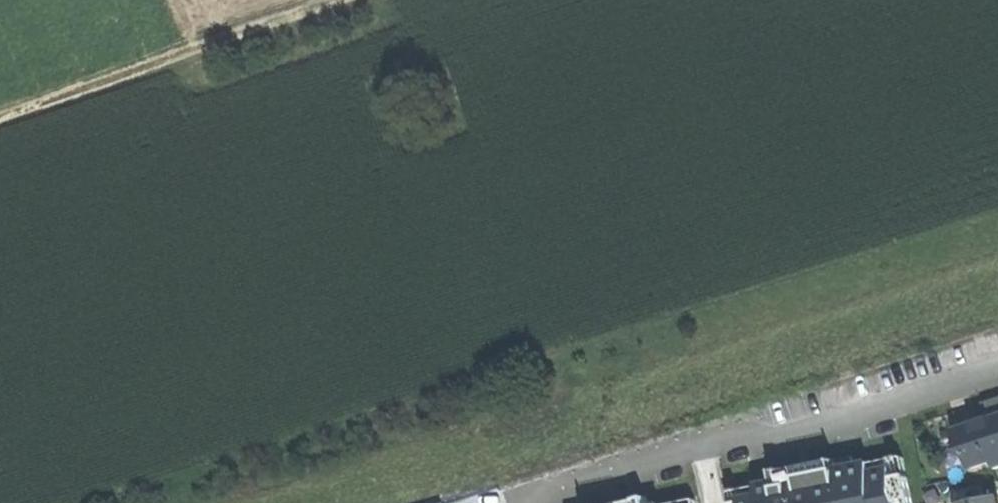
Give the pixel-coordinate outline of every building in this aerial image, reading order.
[(951,429),(965,472),(990,461),(994,470),(997,469),(997,412),(951,429)] [(775,482),(728,492),(730,502),(911,502),(902,456),(846,468),(844,458),(806,466),(773,472),(775,482)] [(645,494),(609,502),(604,502),(647,502),(645,494)]
